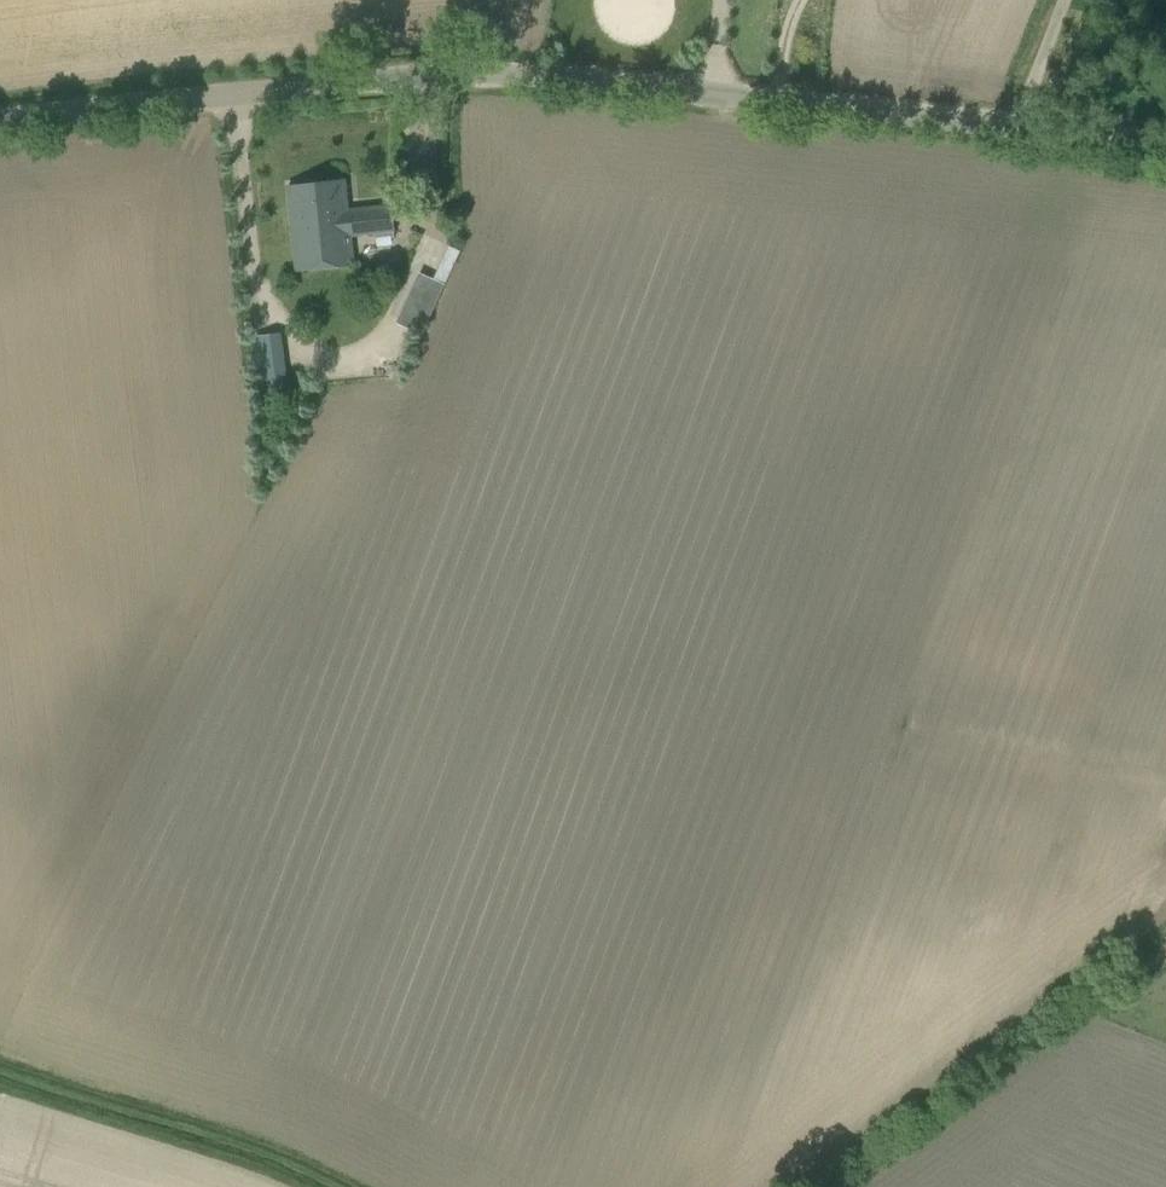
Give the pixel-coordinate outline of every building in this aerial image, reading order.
[(355,262),(352,234),(395,230),(392,203),(349,207),(346,179),(288,185),(297,269),(355,262)] [(431,276),(416,270),(394,321),(423,333),(458,248),(446,242),(431,276)] [(259,365),(262,387),(285,384),(282,362),(259,365)]
